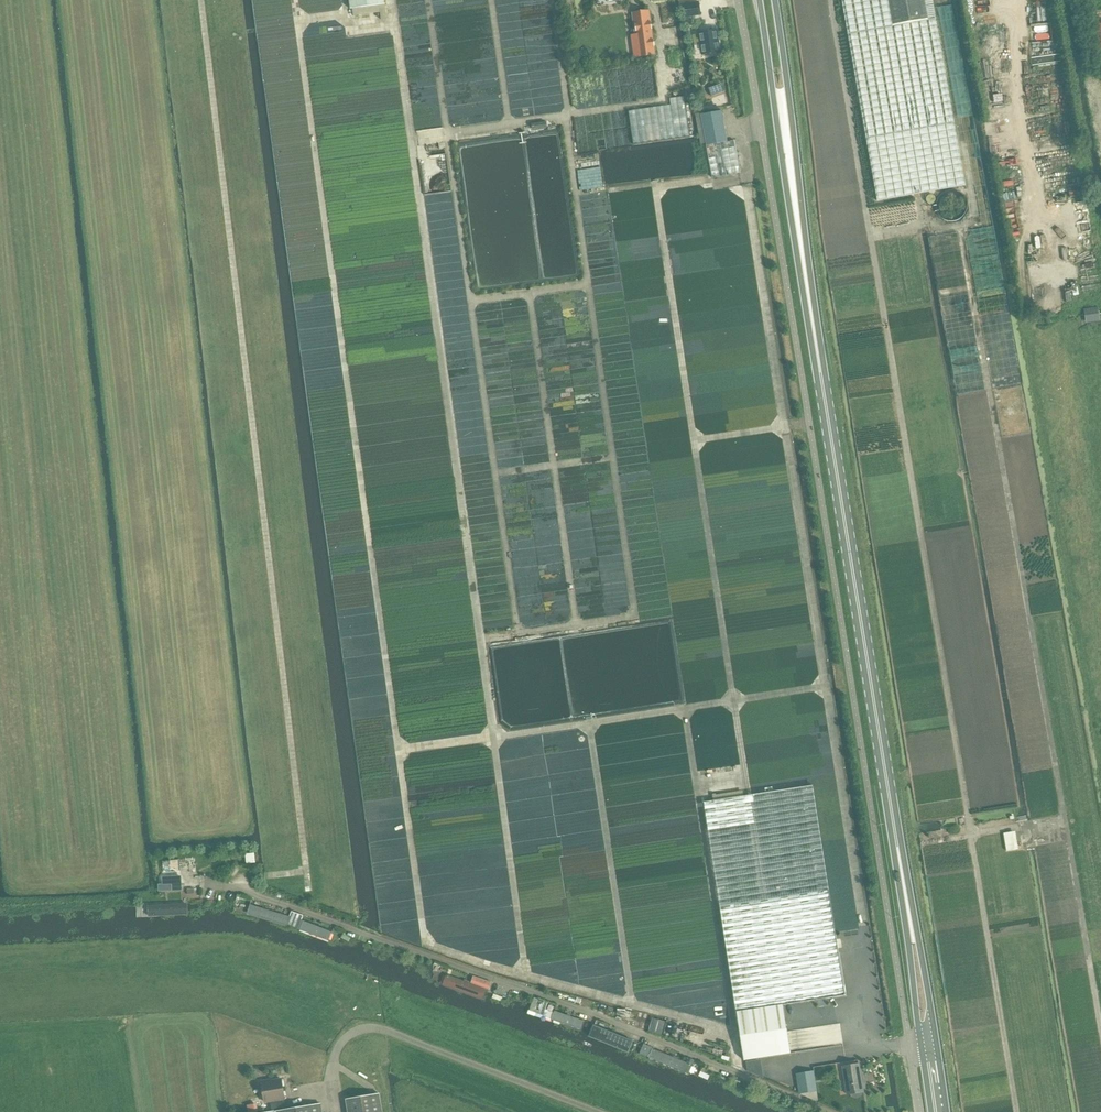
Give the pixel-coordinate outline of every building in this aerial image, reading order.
[(349,9),(352,9),(385,4),(384,0),(348,0),(349,9)] [(888,0),(842,0),(848,33),(877,200),(964,185),(935,18),(927,19),(892,25),(888,0)] [(892,25),(927,19),(923,0),(888,0),(892,25)] [(685,4),(687,18),(702,16),(699,1),(685,4)] [(640,56),(640,57),(655,55),(651,28),(650,23),(648,11),(632,13),(635,35),(637,35),(640,56)] [(693,36),(695,46),(701,45),(703,55),(721,52),(717,31),(700,34),(700,35),(693,36)] [(712,96),(723,92),(720,85),(709,89),(712,96)] [(670,99),(669,99),(670,104),(670,105),(629,111),(633,145),(689,137),(684,97),(670,99)] [(700,115),(706,146),(727,142),(721,111),(700,115)] [(712,178),(740,173),(734,140),(727,142),(706,146),(712,178)] [(965,207),(965,206),(965,204),(964,201),(962,197),(958,195),(956,194),(953,193),(950,193),(948,194),(945,195),(944,197),(942,198),(941,201),(940,203),(940,206),(940,210),(941,212),(943,214),(945,216),(947,218),(951,219),(954,219),(957,218),(961,215),(963,214),(964,211),(965,209),(965,207)] [(812,784),(703,800),(743,1060),(790,1053),(790,1052),(787,1032),(787,1031),(783,1005),(818,999),(818,1000),(825,999),(825,998),(845,995),(835,933),(812,784)] [(1003,833),(1006,852),(1018,850),(1015,831),(1003,833)] [(180,876),(163,877),(163,884),(171,884),(172,890),(180,889),(180,876)] [(281,923),(284,915),(244,902),(243,911),(281,923)] [(302,915),(291,911),(287,924),(297,928),(302,915)] [(490,981),(472,975),(469,983),(487,989),(490,981)] [(451,977),(447,986),(487,1000),(490,991),(451,977)] [(530,1006),(529,1010),(535,1013),(543,1015),(545,1010),(547,1003),(533,998),(530,1006)] [(583,1031),(586,1022),(557,1011),(553,1020),(583,1031)] [(652,1019),(648,1031),(661,1035),(664,1022),(652,1019)] [(636,1051),(639,1043),(604,1029),(601,1037),(636,1051)] [(648,1057),(652,1048),(643,1044),(643,1045),(639,1053),(648,1057)] [(692,1065),(652,1049),(649,1058),(688,1074),(692,1065)] [(842,1067),(847,1095),(850,1094),(852,1096),(853,1097),(855,1098),(857,1097),(859,1097),(860,1096),(862,1094),(862,1092),(863,1092),(859,1064),(842,1067)] [(816,1091),(813,1091),(810,1072),(796,1074),(799,1093),(815,1101),(816,1100),(817,1100),(816,1091)] [(320,1104),(282,1110),(281,1104),(280,1100),(284,1099),(281,1079),(261,1083),(264,1102),(270,1101),(272,1111),(322,1111),(320,1104)] [(346,1100),(348,1111),(382,1111),(379,1094),(346,1100)] [(246,1105),(248,1111),(257,1111),(255,1104),(246,1105)]
